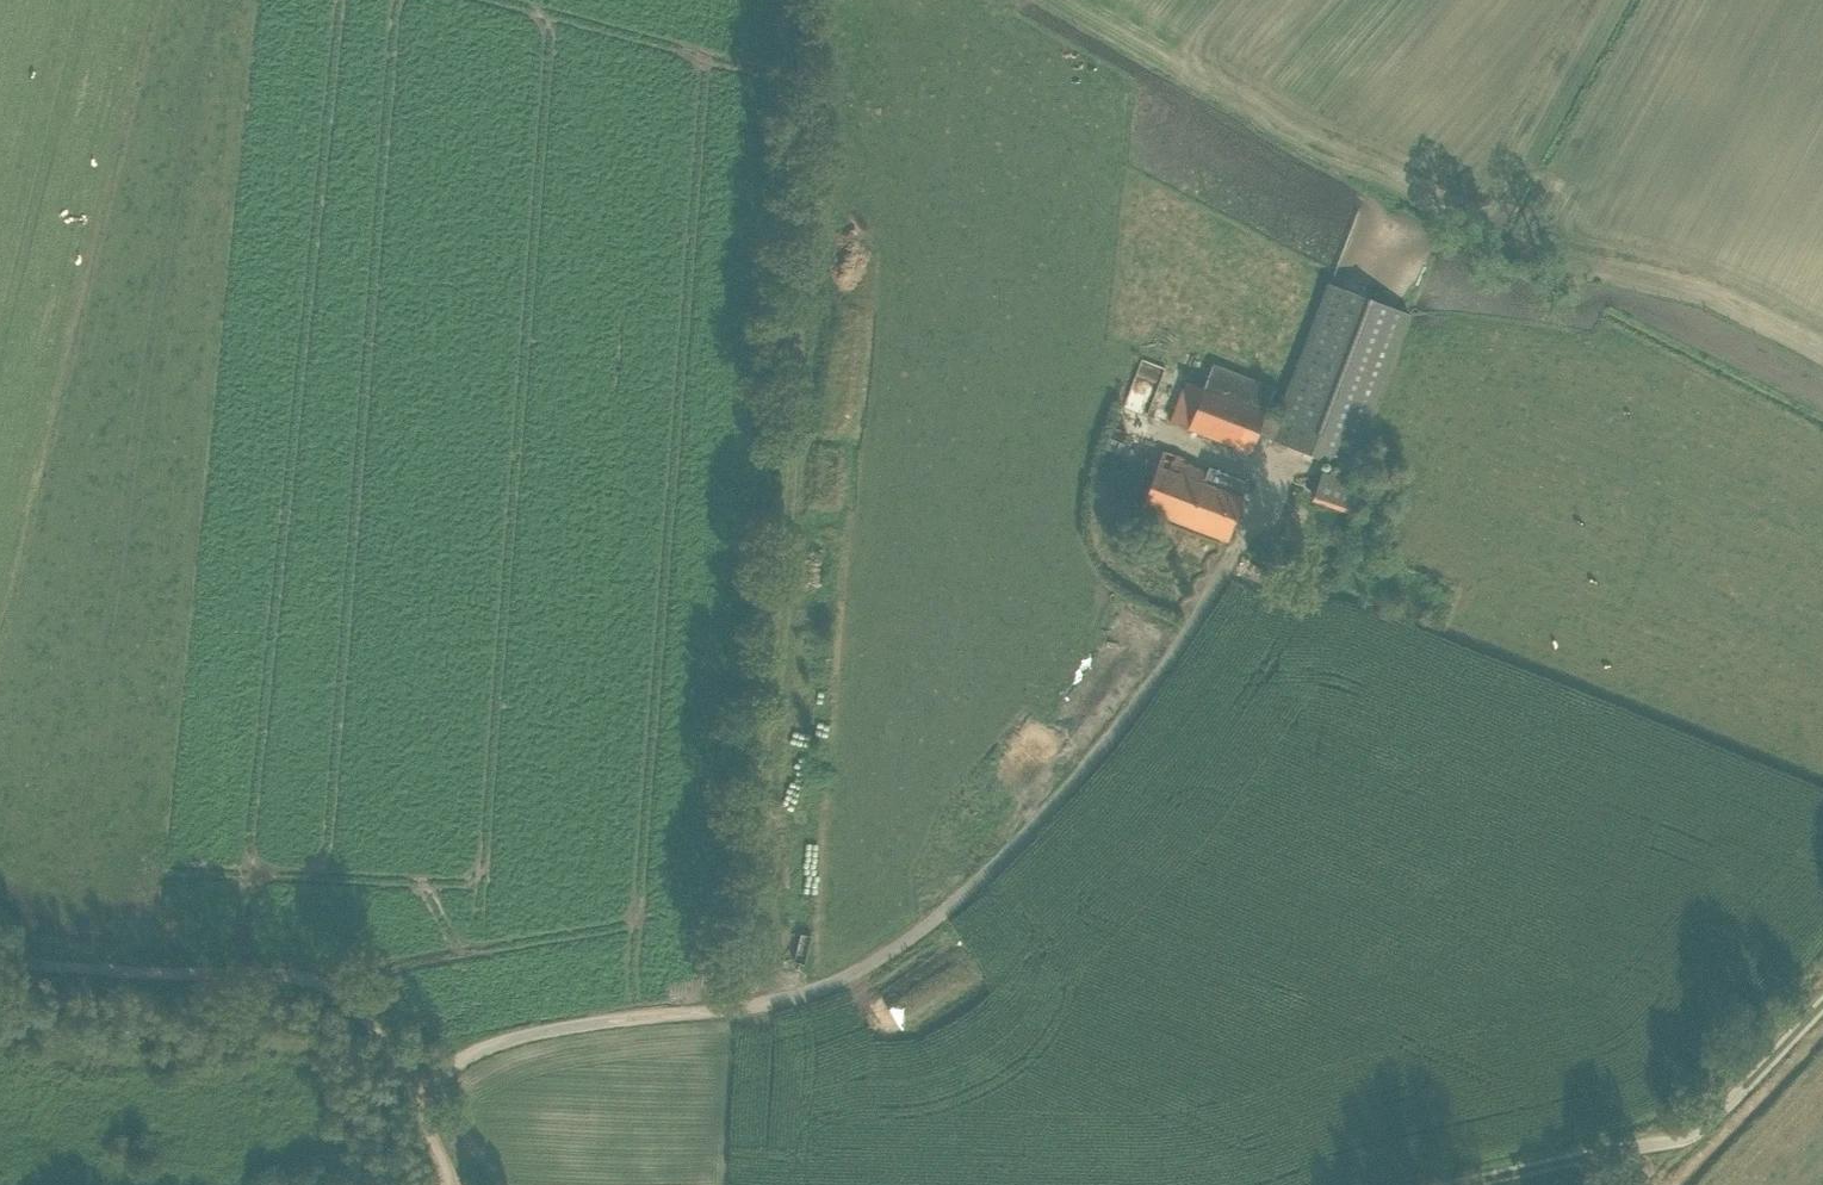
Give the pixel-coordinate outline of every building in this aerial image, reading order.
[(1258,438),(1351,474),(1411,319),(1329,288),(1277,422),(1263,417),(1274,390),(1212,367),(1202,393),(1182,386),(1166,427),(1250,459),(1258,438)] [(1139,518),(1228,550),(1250,488),(1162,456),(1139,518)] [(1322,477),(1313,506),(1355,519),(1364,491),(1322,477)]
